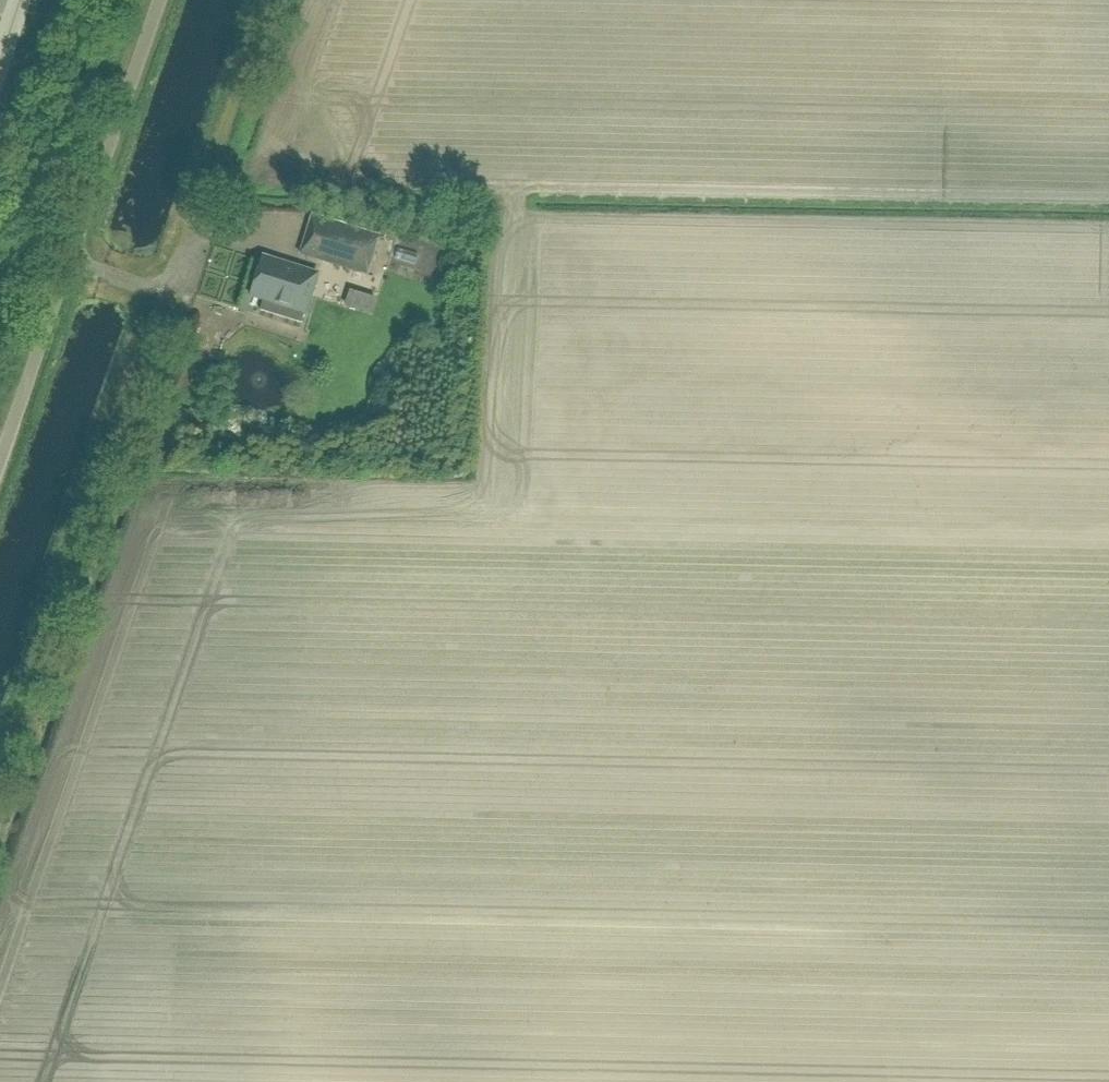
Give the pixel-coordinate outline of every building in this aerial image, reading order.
[(379,237),(312,216),(300,254),(367,276),(379,237)] [(320,275),(263,257),(250,296),(308,314),(320,275)]
